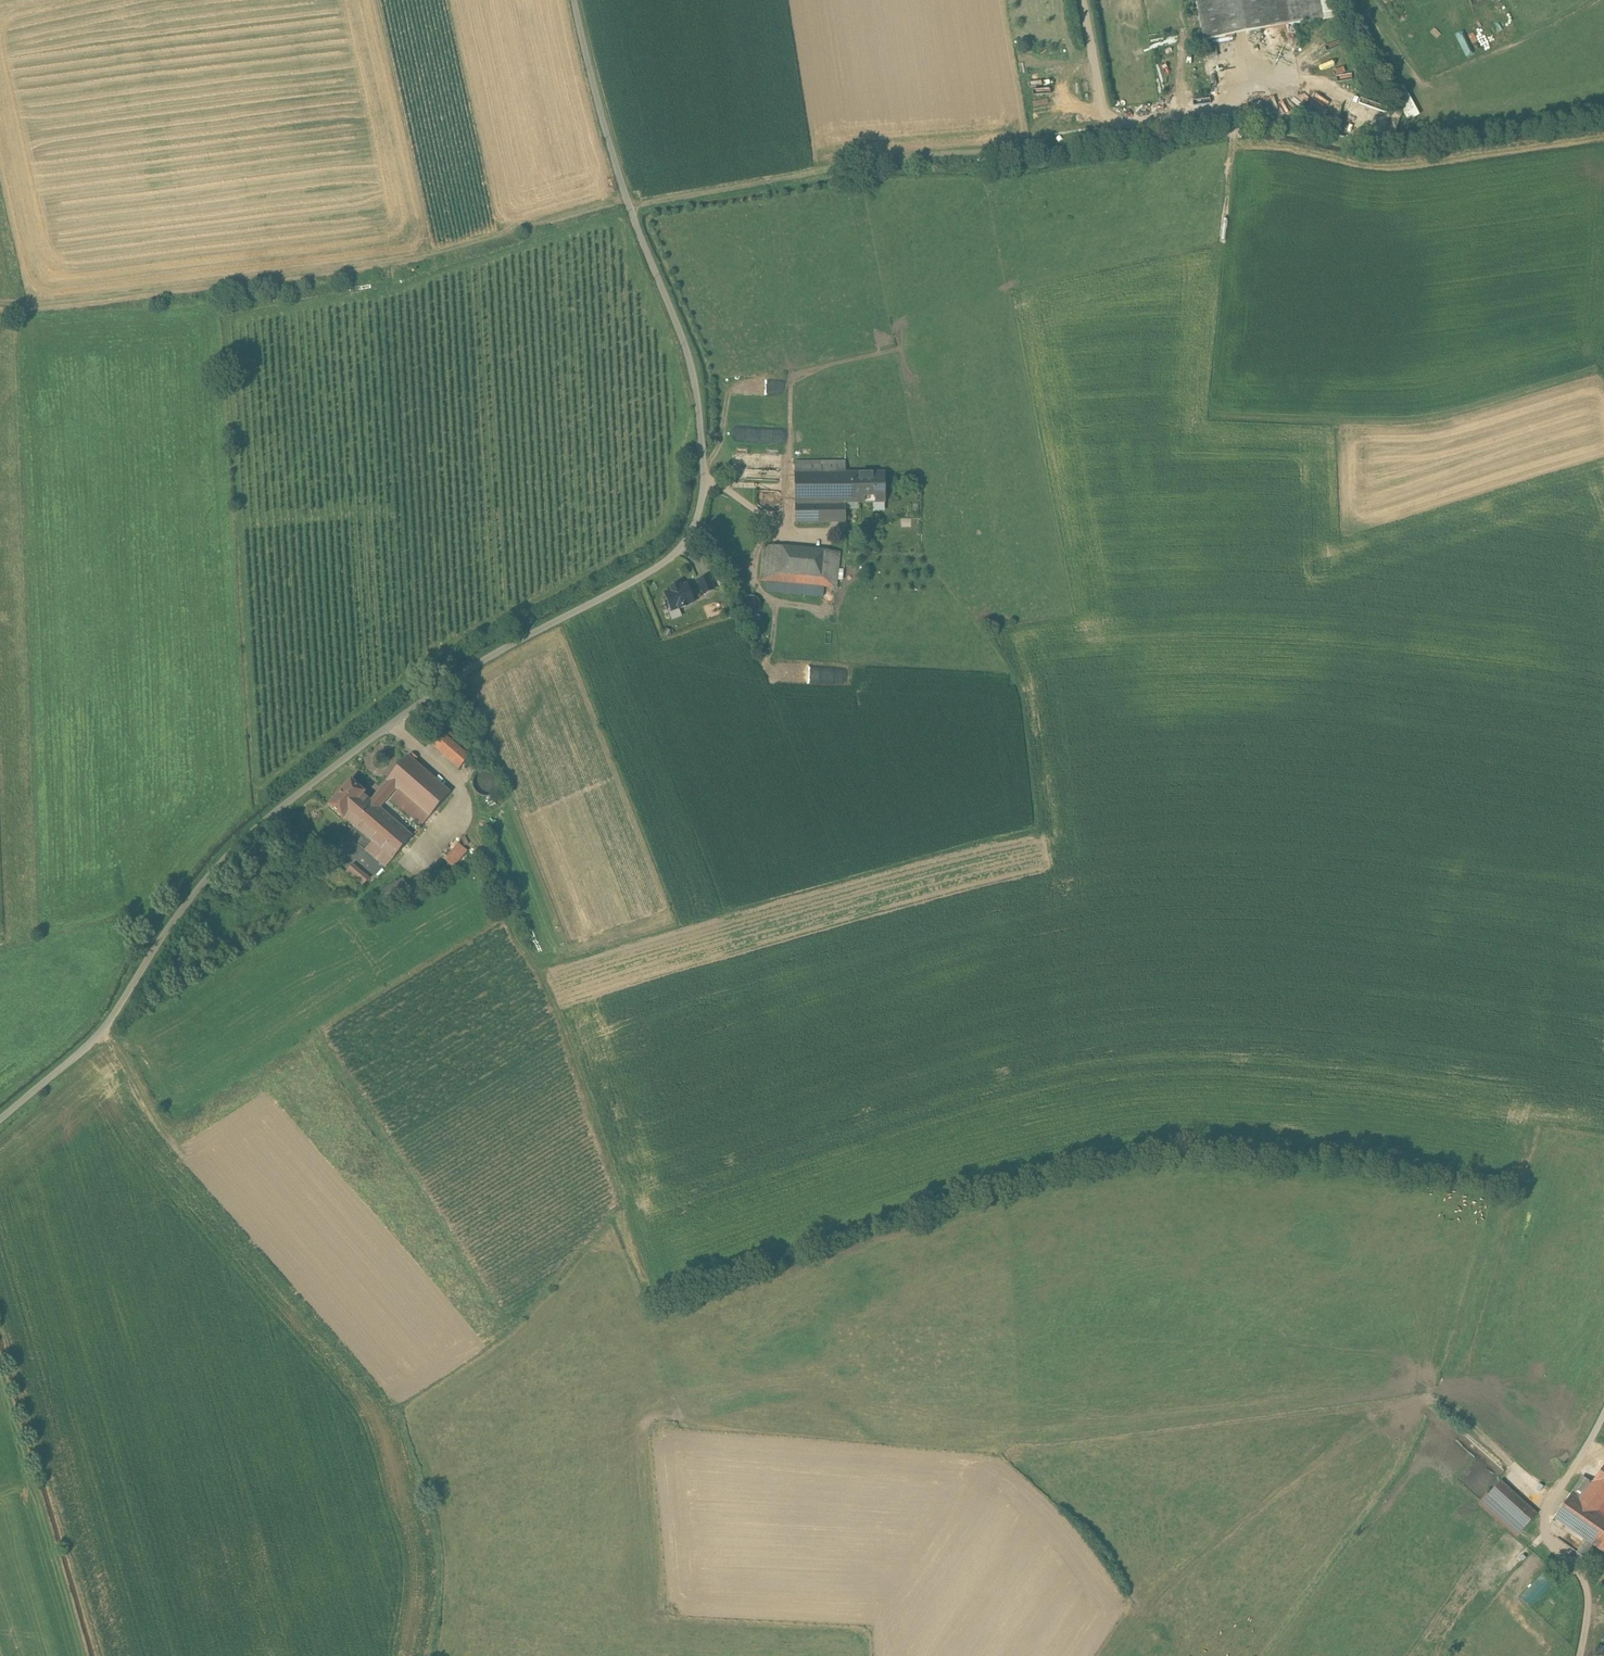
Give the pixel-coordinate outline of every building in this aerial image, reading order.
[(1203,41),(1322,19),(1319,0),(1195,0),(1203,41)] [(1468,59),(1476,56),(1466,32),(1458,36),(1468,59)] [(1444,53),(1436,55),(1441,72),(1449,70),(1444,53)] [(1409,120),(1420,114),(1406,87),(1395,93),(1409,120)] [(847,461),(796,462),(796,522),(845,521),(845,505),(887,504),(886,475),(847,475),(847,461)] [(839,553),(764,547),(761,581),(764,582),(763,589),(788,591),(788,584),(836,588),(839,553)] [(711,575),(698,580),(703,594),(716,590),(711,575)] [(688,586),(695,597),(703,593),(696,581),(688,586)] [(672,590),(665,593),(672,611),(679,608),(679,609),(688,606),(687,605),(694,602),(687,584),(682,586),(680,587),(679,585),(671,589),(672,590)] [(472,754),(442,729),(428,746),(458,771),(472,754)] [(442,788),(399,751),(377,777),(387,785),(421,813),(442,788)] [(505,787),(506,781),(504,775),(501,770),(496,767),(490,766),(484,767),(479,771),(476,776),(475,782),(476,788),(479,793),(484,796),(490,797),(496,796),(501,792),(505,787)] [(371,804),(362,796),(363,794),(349,782),(327,809),(342,822),(344,820),(370,842),(386,855),(405,832),(371,804)] [(421,813),(387,785),(371,804),(405,832),(421,813)] [(444,858),(454,867),(469,850),(459,841),(444,858)] [(386,855),(370,842),(362,851),(378,865),(386,855)] [(354,862),(346,871),(363,886),(371,877),(354,862)] [(1591,1483),(1603,1492),(1603,1465),(1591,1483)] [(1583,1477),(1571,1494),(1597,1512),(1603,1501),(1603,1492),(1591,1483),(1583,1477)] [(1537,1514),(1500,1481),(1482,1502),(1518,1535),(1537,1514)] [(1598,1513),(1597,1512),(1571,1494),(1554,1518),(1603,1553),(1603,1517),(1598,1513)] [(1544,1573),(1521,1598),(1530,1607),(1553,1582),(1544,1573)]
